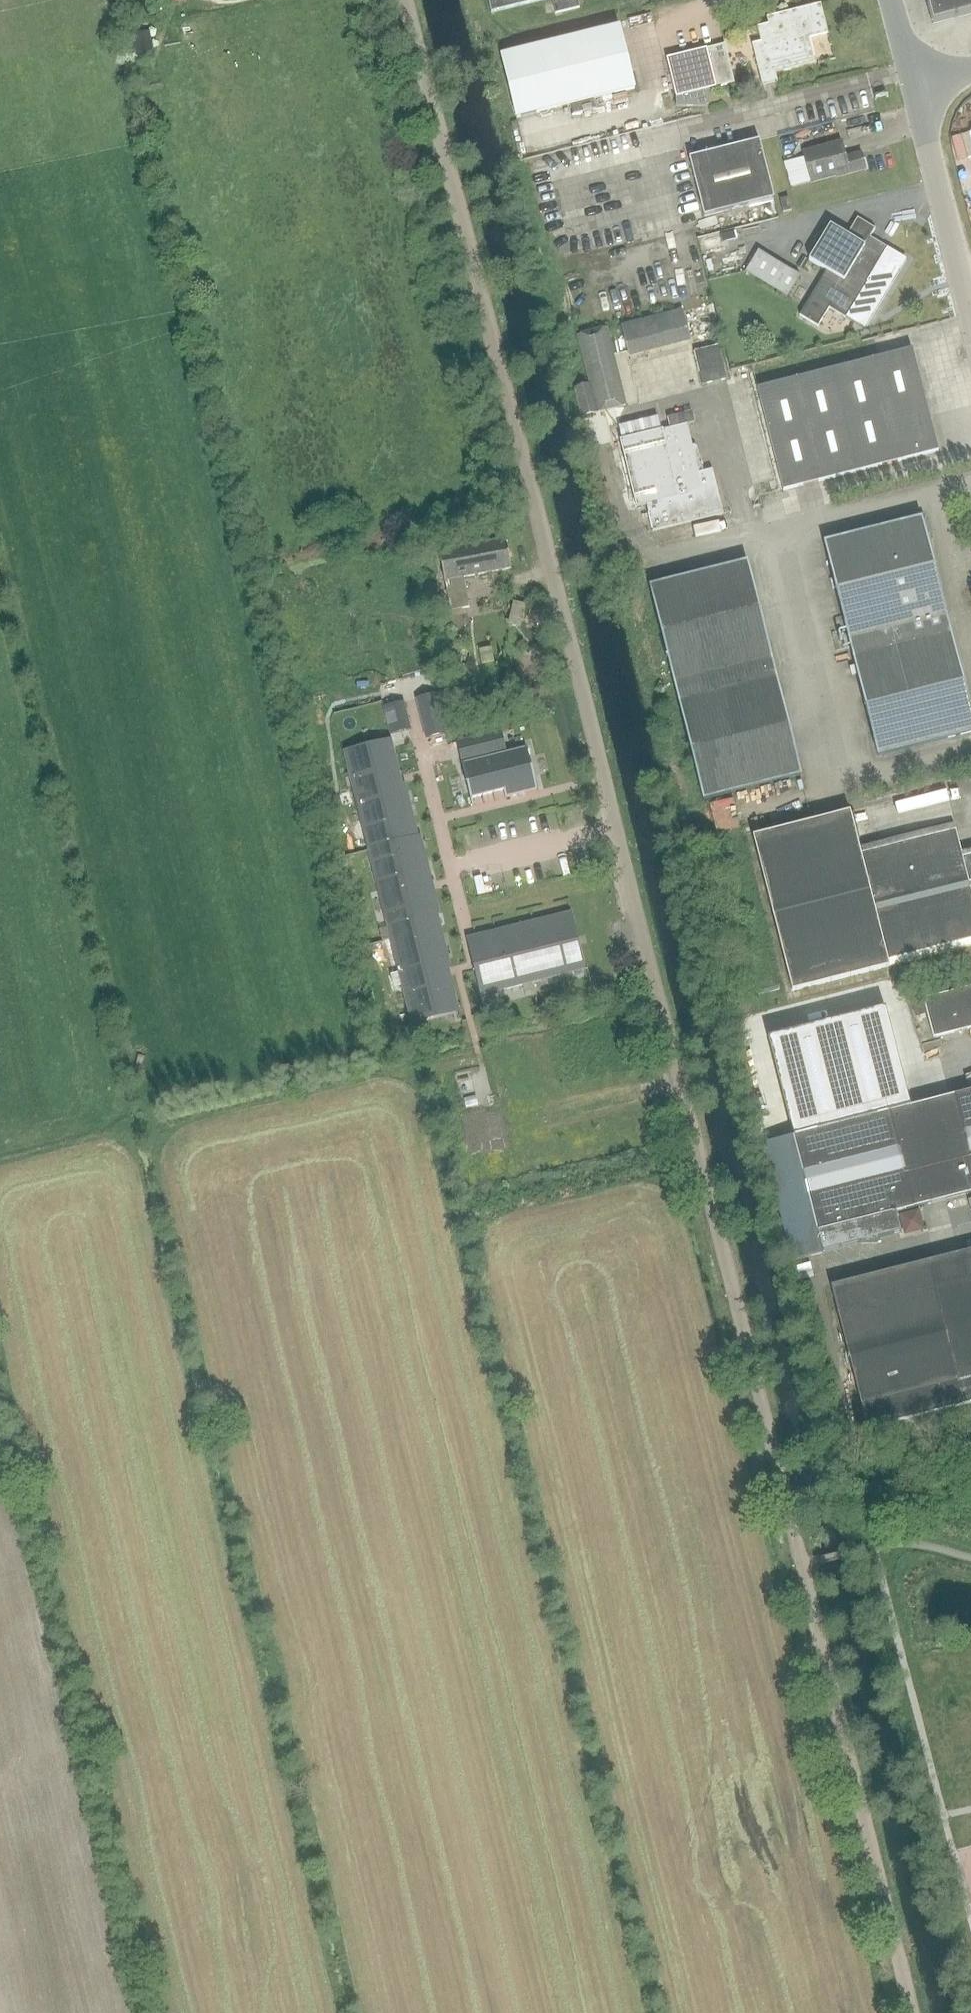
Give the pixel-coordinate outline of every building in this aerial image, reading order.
[(491,13),(542,0),(488,0),(491,13)] [(558,24),(607,12),(604,0),(552,0),(558,24)] [(932,24),(970,14),(970,0),(925,0),(932,24)] [(766,18),(768,24),(756,27),(760,42),(751,44),(761,87),(776,83),(774,73),(814,63),(808,38),(827,33),(820,4),(766,18)] [(516,117),(633,89),(618,26),(501,54),(516,117)] [(136,63),(154,59),(148,31),(129,35),(136,63)] [(724,44),(666,59),(676,98),(676,106),(705,106),(705,104),(708,104),(709,89),(734,83),(724,44)] [(703,216),(772,199),(758,140),(688,158),(703,216)] [(836,178),(865,170),(860,153),(844,157),(840,141),(801,152),(809,183),(835,176),(836,178)] [(782,213),(790,210),(787,198),(779,200),(782,213)] [(826,271),(799,316),(818,327),(829,308),(846,318),(864,330),(865,327),(864,327),(878,305),(891,283),(896,264),(882,255),(886,248),(869,237),(874,229),(857,218),(847,235),(830,225),(808,260),(826,271)] [(786,296),(799,276),(758,250),(745,271),(786,296)] [(620,325),(628,357),(690,342),(682,309),(620,325)] [(581,416),(626,405),(607,328),(577,335),(589,384),(574,388),(581,416)] [(696,348),(703,382),(728,377),(721,343),(696,348)] [(782,491),(854,473),(937,452),(912,349),(756,387),(782,491)] [(685,424),(619,441),(636,506),(645,504),(652,531),(722,513),(711,469),(697,473),(685,424)] [(970,733),(970,723),(920,518),(823,542),(876,757),(970,733)] [(439,553),(449,611),(469,607),(464,577),(510,569),(504,541),(439,553)] [(702,800),(799,776),(745,562),(649,586),(702,800)] [(445,733),(435,694),(416,699),(425,738),(445,733)] [(382,706),(390,734),(411,728),(404,701),(382,706)] [(501,731),(462,741),(467,761),(506,752),(501,731)] [(467,761),(461,763),(472,806),(473,806),(471,798),(503,790),(505,798),(537,790),(526,747),(506,752),(467,761)] [(347,761),(345,761),(367,850),(370,850),(388,924),(386,925),(408,1014),(410,1013),(409,1008),(441,1000),(442,1005),(456,1002),(450,976),(448,968),(450,967),(437,914),(439,913),(433,890),(431,882),(420,835),(417,836),(404,783),(402,783),(400,775),(393,749),(379,753),(380,758),(348,766),(347,761)] [(712,802),(719,830),(742,825),(735,796),(712,802)] [(953,825),(858,849),(848,812),(751,837),(790,993),(970,947),(970,851),(960,854),(953,825)] [(482,968),(473,970),(480,996),(585,969),(571,912),(475,936),(482,968)] [(970,1029),(970,988),(922,1000),(932,1039),(970,1029)] [(764,1144),(793,1260),(822,1252),(861,1243),(875,1243),(875,1239),(900,1233),(895,1213),(913,1209),(970,1194),(970,1091),(953,1096),(908,1108),(882,1011),(767,1040),(791,1137),(764,1144)] [(959,1253),(970,1300),(970,1250),(959,1253)] [(970,1379),(970,1300),(959,1253),(829,1285),(859,1407),(970,1379)] [(859,1407),(865,1430),(970,1404),(970,1379),(859,1407)]
